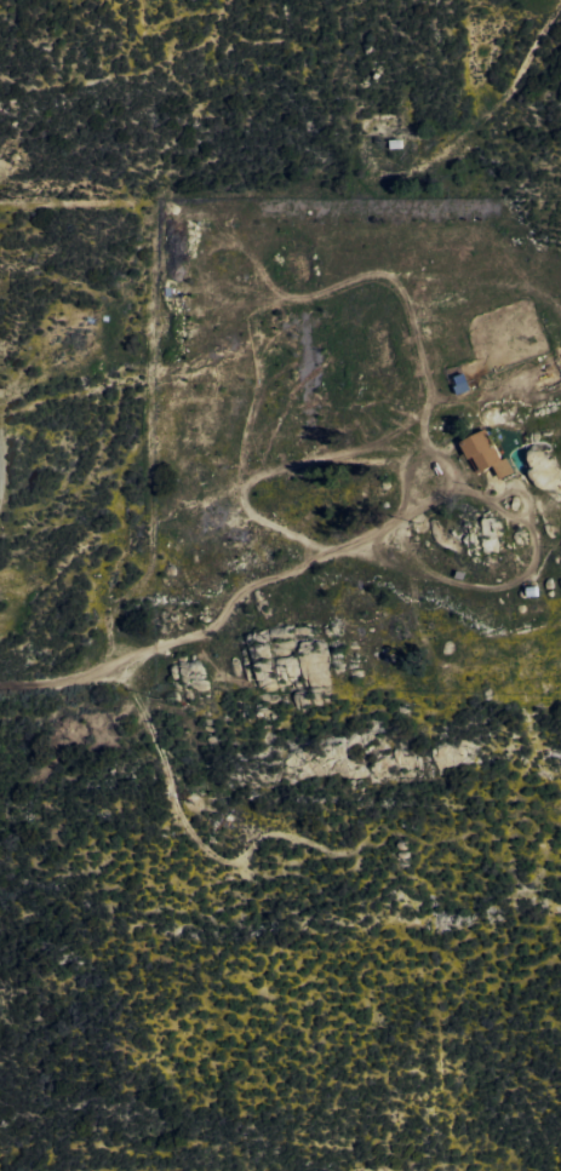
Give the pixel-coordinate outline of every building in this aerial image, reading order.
[(463,442),(480,474),(494,467),(501,480),(515,473),(507,457),(502,460),(486,429),(463,442)]
